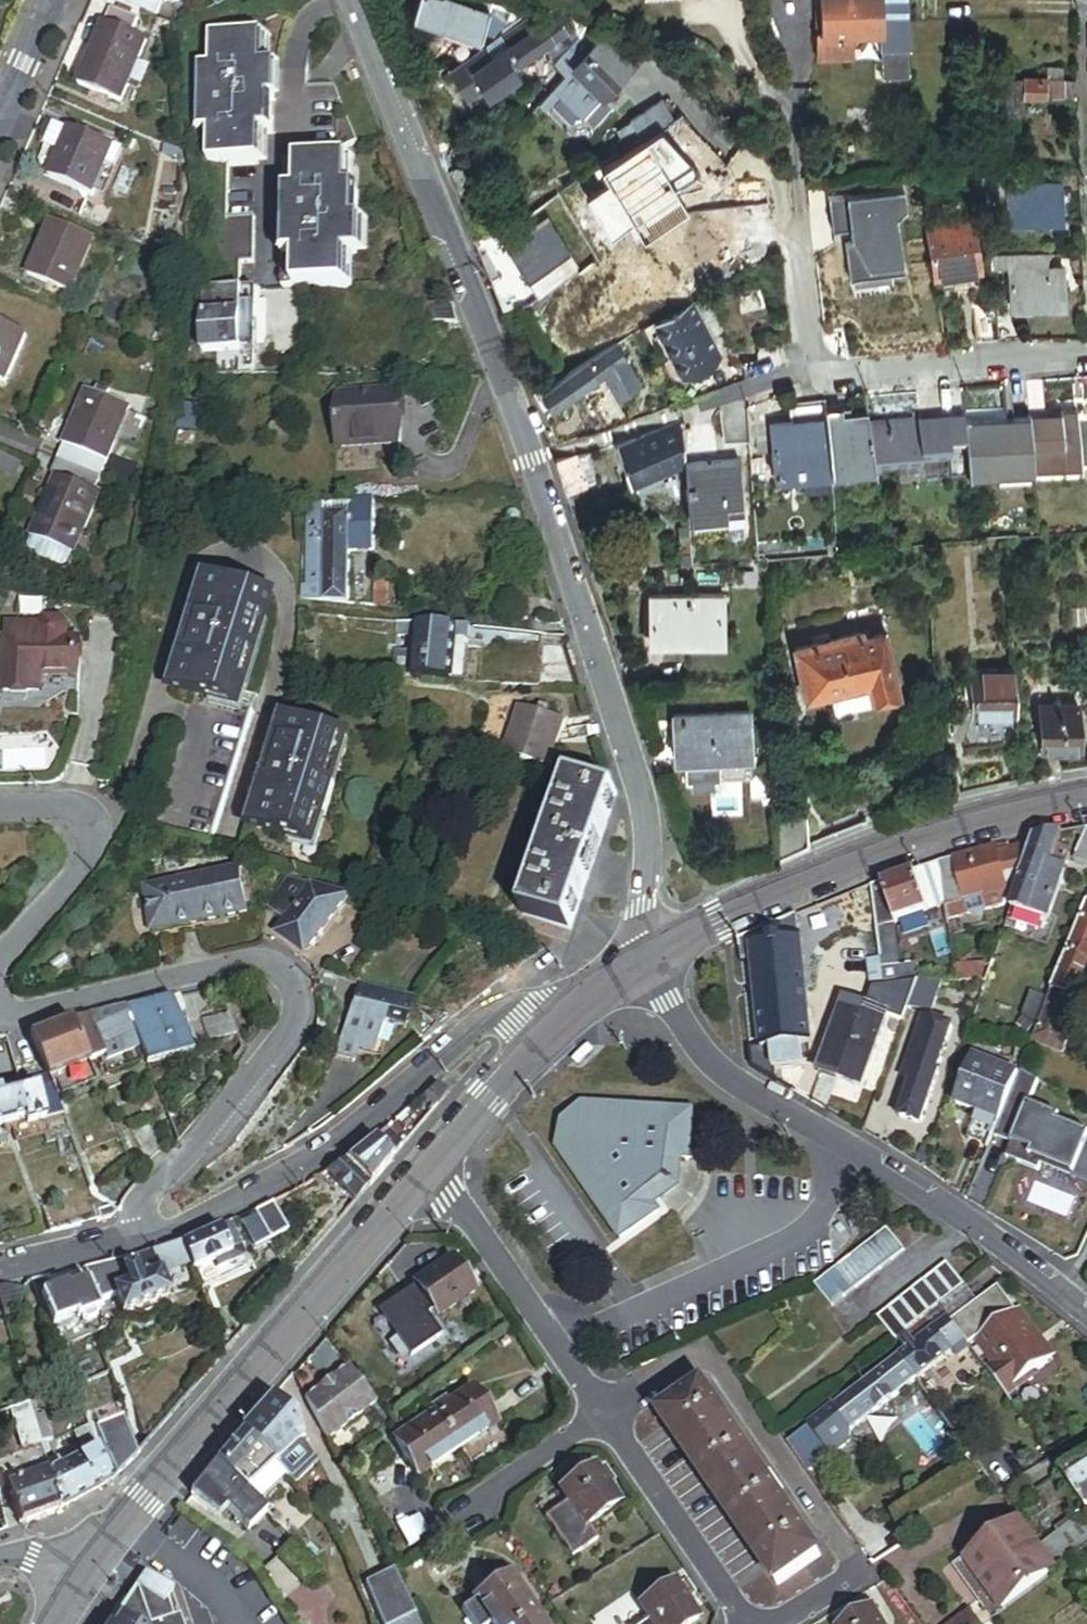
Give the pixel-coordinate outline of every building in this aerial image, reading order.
[(126,4),(156,17),(163,0),(128,0),(126,4)] [(478,37),(480,30),(486,12),(449,0),(415,0),(410,14),(478,37)] [(879,36),(878,0),(818,0),(819,34),(819,38),(850,37),(879,36)] [(908,0),(884,0),(885,36),(879,36),(880,82),(904,81),(903,54),(909,54),(908,0)] [(491,34),(507,15),(489,7),(487,9),(486,12),(480,30),(491,34)] [(136,23),(107,11),(76,85),(120,103),(145,43),(130,37),(136,23)] [(535,46),(550,37),(538,17),(524,26),(535,46)] [(464,62),(478,85),(538,50),(535,46),(524,26),(464,62)] [(851,61),(850,37),(819,38),(819,34),(813,34),(813,61),(851,61)] [(595,46),(578,36),(572,42),(585,55),(595,46)] [(258,134),(273,135),(273,118),(264,118),(264,103),(274,103),(274,69),(269,69),(261,68),(262,38),(211,37),(211,68),(198,68),(197,133),(209,133),(209,165),(257,166),(258,134)] [(560,44),(564,49),(572,42),(567,37),(560,44)] [(261,68),(269,69),(270,38),(262,38),(261,68)] [(577,63),(585,55),(572,42),(564,49),(577,63)] [(624,78),(637,67),(614,42),(601,54),(624,78)] [(600,101),(624,78),(601,54),(595,46),(585,55),(577,63),(570,69),(600,101)] [(478,85),(464,62),(446,73),(460,96),(478,85)] [(1048,79),(1064,78),(1064,69),(1047,70),(1048,79)] [(1046,96),(1076,95),(1075,78),(1064,78),(1048,79),(1046,79),(1046,96)] [(1002,113),(1020,112),(1018,79),(1001,80),(1002,113)] [(1022,99),(1047,98),(1046,96),(1046,79),(1021,80),(1022,99)] [(264,118),(273,118),(274,103),(264,103),(264,118)] [(657,130),(667,124),(672,121),(662,105),(632,122),(642,139),(657,130)] [(68,134),(57,129),(51,132),(38,162),(41,169),(51,173),(48,180),(92,198),(95,192),(114,147),(70,129),(68,134)] [(128,153),(114,147),(95,192),(109,198),(128,153)] [(285,289),(342,290),(343,255),(352,255),(361,255),(361,195),(357,195),(349,195),(349,164),(286,163),(285,209),(295,210),(294,226),(285,226),(285,289)] [(349,195),(357,195),(357,164),(349,164),(349,195)] [(986,224),(1063,216),(1059,181),(1034,184),(1032,165),(981,170),(986,224)] [(900,198),(921,196),(919,183),(898,185),(900,198)] [(843,192),(851,191),(850,184),(826,187),(827,193),(843,192)] [(828,206),(843,205),(843,192),(827,193),(828,206)] [(888,268),(911,264),(904,204),(861,209),(863,230),(853,232),(859,279),(889,275),(888,268)] [(285,226),(294,226),(295,210),(285,209),(285,226)] [(225,264),(256,264),(257,219),(226,219),(225,264)] [(96,241),(52,222),(28,277),(72,296),(96,241)] [(934,277),(980,270),(975,233),(929,241),(934,277)] [(1045,253),(1032,254),(1033,269),(1047,268),(1045,253)] [(1016,306),(1067,301),(1065,267),(1047,268),(1033,269),(1032,254),(989,257),(992,273),(1012,271),(1016,306)] [(342,290),(351,290),(352,255),(343,255),(342,290)] [(502,320),(520,310),(504,285),(491,292),(502,320)] [(241,320),(257,320),(258,289),(205,288),(203,352),(240,353),(241,320)] [(679,372),(721,353),(694,297),(656,318),(679,372)] [(998,339),(1020,337),(1016,306),(995,308),(998,339)] [(976,340),(998,339),(995,308),(974,310),(976,340)] [(240,368),(255,368),(257,320),(241,320),(240,353),(240,368)] [(0,324),(0,391),(4,393),(29,337),(0,324)] [(618,340),(529,391),(537,412),(609,373),(621,397),(643,386),(627,352),(618,340)] [(132,411),(87,392),(57,461),(102,481),(132,411)] [(325,446),(389,447),(390,394),(326,393),(325,446)] [(728,438),(748,436),(745,398),(725,405),(721,412),(724,434),(728,438)] [(875,477),(874,462),(869,421),(867,408),(841,410),(840,405),(826,406),(827,413),(832,481),(875,477)] [(586,437),(575,407),(545,417),(555,447),(586,437)] [(966,411),(947,412),(950,442),(968,440),(966,422),(966,411)] [(1035,473),(1083,468),(1079,411),(1032,416),(1035,473)] [(926,450),(951,448),(950,442),(947,412),(869,421),(874,462),(926,456),(926,450)] [(776,485),(832,481),(827,413),(792,416),(793,432),(756,436),(758,463),(774,463),(776,485)] [(971,480),(1035,473),(1032,416),(966,422),(968,440),(971,480)] [(631,483),(685,463),(683,423),(618,446),(631,483)] [(568,497),(590,489),(578,457),(556,464),(568,497)] [(688,517),(742,514),(738,460),(685,463),(688,517)] [(102,481),(57,461),(52,477),(58,480),(31,540),(33,541),(75,559),(102,498),(96,496),(102,481)] [(323,586),(348,587),(349,553),(374,555),(376,502),(349,503),(349,514),(324,513),(324,516),(316,516),(315,545),(306,545),(305,587),(300,587),(300,601),(348,605),(348,598),(323,597),(323,586)] [(306,545),(315,545),(316,516),(316,502),(306,502),(306,545)] [(324,513),(349,514),(349,503),(316,502),(316,516),(324,516),(324,513)] [(75,559),(33,541),(29,549),(39,557),(40,562),(65,572),(69,570),(75,559)] [(679,566),(690,565),(690,554),(679,554),(679,566)] [(187,691),(229,706),(268,577),(201,577),(182,629),(190,632),(184,650),(175,647),(162,681),(187,691)] [(373,608),(387,609),(387,581),(374,581),(373,608)] [(323,597),(348,598),(348,587),(323,586),(323,597)] [(650,641),(725,641),(725,596),(650,596),(650,641)] [(4,640),(2,695),(40,695),(40,679),(80,681),(81,643),(66,642),(67,627),(61,621),(44,621),(39,628),(7,626),(7,640),(4,640)] [(390,676),(450,682),(454,641),(467,643),(469,631),(395,623),(394,638),(415,641),(413,654),(392,652),(390,676)] [(175,647),(184,650),(190,632),(182,629),(175,647)] [(833,708),(896,694),(883,636),(862,641),(861,636),(794,651),(804,698),(830,692),(833,708)] [(564,650),(568,640),(543,637),(562,692),(587,695),(577,689),(564,650)] [(973,717),(1016,716),(1014,674),(972,676),(972,691),(967,691),(968,703),(973,703),(973,717)] [(681,752),(744,738),(734,697),(662,713),(671,754),(681,752)] [(1043,745),(1082,743),(1080,704),(1041,705),(1043,745)] [(549,719),(559,722),(562,713),(552,710),(549,719)] [(519,761),(558,774),(574,727),(559,722),(549,719),(534,714),(519,761)] [(235,823),(302,848),(340,746),(272,721),(251,779),(260,783),(255,796),(246,793),(235,823)] [(744,738),(681,752),(686,773),(693,771),(694,776),(749,763),(744,738)] [(617,794),(616,783),(612,769),(591,762),(583,782),(617,794)] [(569,930),(608,822),(617,794),(583,782),(570,778),(522,914),(569,930)] [(246,793),(255,796),(260,783),(251,779),(246,793)] [(774,862),(806,847),(805,818),(773,818),(774,862)] [(1058,889),(1064,870),(1050,866),(1057,845),(1061,833),(1032,838),(1020,876),(1058,889)] [(1020,876),(1032,838),(996,847),(1007,891),(1015,891),(1020,876)] [(1064,870),(1071,850),(1057,845),(1050,866),(1064,870)] [(950,907),(1007,891),(996,847),(940,862),(950,907)] [(1081,849),(1077,861),(1086,865),(1086,851),(1081,849)] [(882,967),(905,964),(892,922),(944,905),(935,864),(869,886),(881,964),(882,967)] [(1058,889),(1020,876),(1015,891),(1008,911),(1046,924),(1058,889)] [(148,902),(156,941),(251,922),(243,882),(148,902)] [(309,958),(313,958),(348,903),(291,885),(273,909),(290,922),(280,936),(309,958)] [(1007,891),(950,907),(953,920),(1002,906),(1007,891)] [(1084,975),(1086,968),(1086,903),(1085,902),(1051,988),(1075,997),(1084,975)] [(801,1046),(810,1045),(795,915),(737,940),(753,1068),(777,1081),(776,1070),(803,1066),(801,1046)] [(905,964),(882,967),(884,985),(919,981),(916,963),(905,964)] [(877,985),(884,985),(882,967),(881,964),(873,965),(877,985)] [(967,987),(983,990),(988,973),(964,968),(967,987)] [(938,1018),(952,984),(927,980),(915,1008),(938,1018)] [(357,1042),(371,1047),(383,1010),(408,1019),(413,1005),(356,986),(340,1036),(357,1042)] [(1075,997),(1051,988),(1040,1020),(1032,1041),(1062,1052),(1071,1029),(1065,1027),(1075,997)] [(182,1014),(191,1012),(185,996),(176,999),(182,1014)] [(152,1070),(196,1055),(182,1014),(176,999),(130,1008),(147,1054),(150,1064),(152,1070)] [(825,1071),(864,1088),(894,1021),(855,1003),(825,1071)] [(150,1064),(147,1054),(130,1008),(75,1020),(92,1066),(109,1061),(110,1064),(128,1059),(132,1070),(150,1064)] [(211,1039),(238,1032),(233,1013),(206,1020),(211,1039)] [(921,1123),(953,1027),(925,1018),(906,1077),(911,1079),(899,1116),(921,1123)] [(50,1077),(92,1066),(75,1020),(34,1034),(50,1077)] [(350,1061),(357,1042),(340,1036),(333,1056),(350,1061)] [(1012,1063),(1022,1067),(1031,1045),(1018,1044),(1012,1063)] [(979,1114),(1000,1122),(1018,1076),(974,1058),(956,1104),(979,1114)] [(50,1077),(0,1091),(0,1127),(26,1120),(28,1126),(64,1116),(50,1077)] [(994,1142),(1010,1149),(1037,1090),(1021,1083),(994,1142)] [(649,1205),(669,1190),(670,1164),(683,1164),(683,1158),(684,1116),(576,1113),(558,1129),(552,1152),(616,1242),(656,1215),(649,1205)] [(995,1133),(1000,1122),(979,1114),(975,1125),(995,1133)] [(147,1155),(170,1146),(159,1117),(137,1125),(147,1155)] [(401,1150),(408,1141),(394,1125),(386,1131),(401,1150)] [(995,1133),(975,1125),(973,1130),(993,1138),(995,1133)] [(993,1138),(973,1130),(969,1140),(989,1148),(993,1138)] [(369,1187),(401,1150),(386,1131),(347,1162),(369,1187)] [(82,1169),(78,1157),(70,1160),(75,1172),(82,1169)] [(353,1205),(369,1187),(347,1162),(327,1175),(353,1205)] [(50,1229),(101,1218),(90,1188),(43,1198),(50,1229)] [(266,1244),(288,1235),(275,1203),(255,1213),(266,1244)] [(237,1247),(240,1246),(231,1223),(219,1228),(233,1261),(241,1258),(237,1247)] [(824,1278),(841,1300),(907,1248),(890,1226),(824,1278)] [(217,1271),(234,1264),(233,1261),(219,1228),(181,1245),(189,1265),(192,1274),(215,1266),(217,1271)] [(165,1298),(158,1275),(189,1265),(181,1245),(150,1254),(113,1265),(115,1274),(103,1273),(86,1271),(94,1304),(113,1299),(118,1314),(165,1298)] [(925,1312),(937,1303),(965,1282),(948,1260),(878,1312),(895,1335),(925,1312)] [(103,1273),(115,1274),(113,1265),(103,1267),(103,1273)] [(415,1289),(438,1323),(473,1299),(449,1265),(415,1289)] [(96,1313),(94,1304),(86,1271),(31,1283),(37,1302),(44,1299),(52,1325),(70,1318),(72,1322),(76,1321),(77,1322),(82,1324),(86,1322),(92,1321),(93,1316),(92,1314),(96,1313)] [(937,1303),(950,1320),(978,1300),(965,1282),(937,1303)] [(1004,1390),(1049,1356),(997,1286),(978,1300),(950,1320),(967,1343),(978,1335),(999,1363),(989,1369),(1004,1390)] [(21,1314),(26,1291),(12,1287),(0,1289),(0,1299),(5,1319),(21,1314)] [(967,1343),(950,1320),(937,1303),(925,1312),(935,1325),(911,1342),(904,1333),(896,1339),(903,1349),(897,1354),(917,1380),(955,1351),(958,1355),(970,1347),(967,1343)] [(848,1431),(917,1380),(897,1354),(829,1405),(848,1431)] [(304,1401),(326,1442),(375,1406),(347,1369),(334,1378),(339,1385),(323,1397),(317,1391),(304,1401)] [(317,1391),(323,1397),(339,1385),(334,1378),(317,1391)] [(779,1582),(822,1553),(705,1386),(663,1416),(779,1582)] [(429,1417),(453,1452),(489,1426),(465,1392),(429,1417)] [(288,1480),(314,1461),(303,1442),(293,1418),(272,1401),(243,1434),(284,1476),(288,1480)] [(50,1478),(46,1468),(33,1417),(30,1407),(14,1413),(22,1444),(17,1459),(1,1464),(9,1487),(23,1523),(58,1510),(50,1478)] [(48,1446),(53,1444),(45,1417),(39,1419),(38,1416),(33,1417),(46,1468),(58,1462),(56,1456),(50,1457),(48,1446)] [(418,1477),(453,1452),(429,1417),(394,1442),(418,1477)] [(109,1481),(137,1452),(123,1418),(91,1431),(109,1481)] [(804,1467),(826,1450),(809,1426),(786,1443),(804,1467)] [(75,1450),(88,1445),(83,1431),(69,1436),(75,1450)] [(218,1464),(255,1500),(284,1476),(243,1434),(218,1464)] [(58,1510),(102,1486),(91,1455),(50,1478),(58,1510)] [(1059,1472),(1086,1509),(1086,1455),(1059,1472)] [(9,1487),(1,1464),(0,1464),(0,1482),(2,1489),(9,1487)] [(264,1509),(255,1500),(218,1464),(192,1494),(216,1514),(223,1507),(246,1528),(264,1509)] [(620,1504),(611,1492),(601,1477),(596,1469),(563,1492),(570,1503),(587,1527),(589,1525),(620,1504)] [(611,1492),(620,1486),(609,1471),(601,1477),(611,1492)] [(575,1535),(587,1527),(570,1503),(558,1511),(575,1535)] [(576,1557),(600,1540),(589,1525),(587,1527),(575,1535),(558,1511),(549,1517),(576,1557)] [(1057,1570),(1086,1546),(1086,1527),(1078,1516),(1039,1547),(1057,1570)] [(1018,1519),(963,1559),(1000,1610),(1057,1570),(1039,1547),(1018,1519)] [(175,1619),(168,1621),(162,1604),(167,1597),(145,1575),(136,1590),(147,1623),(176,1623),(175,1619)] [(393,1578),(366,1592),(383,1623),(417,1623),(393,1578)] [(532,1615),(507,1581),(460,1615),(466,1623),(520,1623),(532,1615)] [(632,1623),(690,1623),(696,1619),(683,1602),(690,1597),(681,1584),(674,1589),(671,1585),(641,1607),(646,1614),(632,1623)] [(136,1590),(117,1617),(120,1619),(117,1623),(147,1623),(136,1590)] [(971,1612),(954,1623),(980,1623),(971,1612)] [(532,1615),(520,1623),(538,1623),(532,1615)] [(872,1615),(858,1623),(877,1623),(872,1615)]
